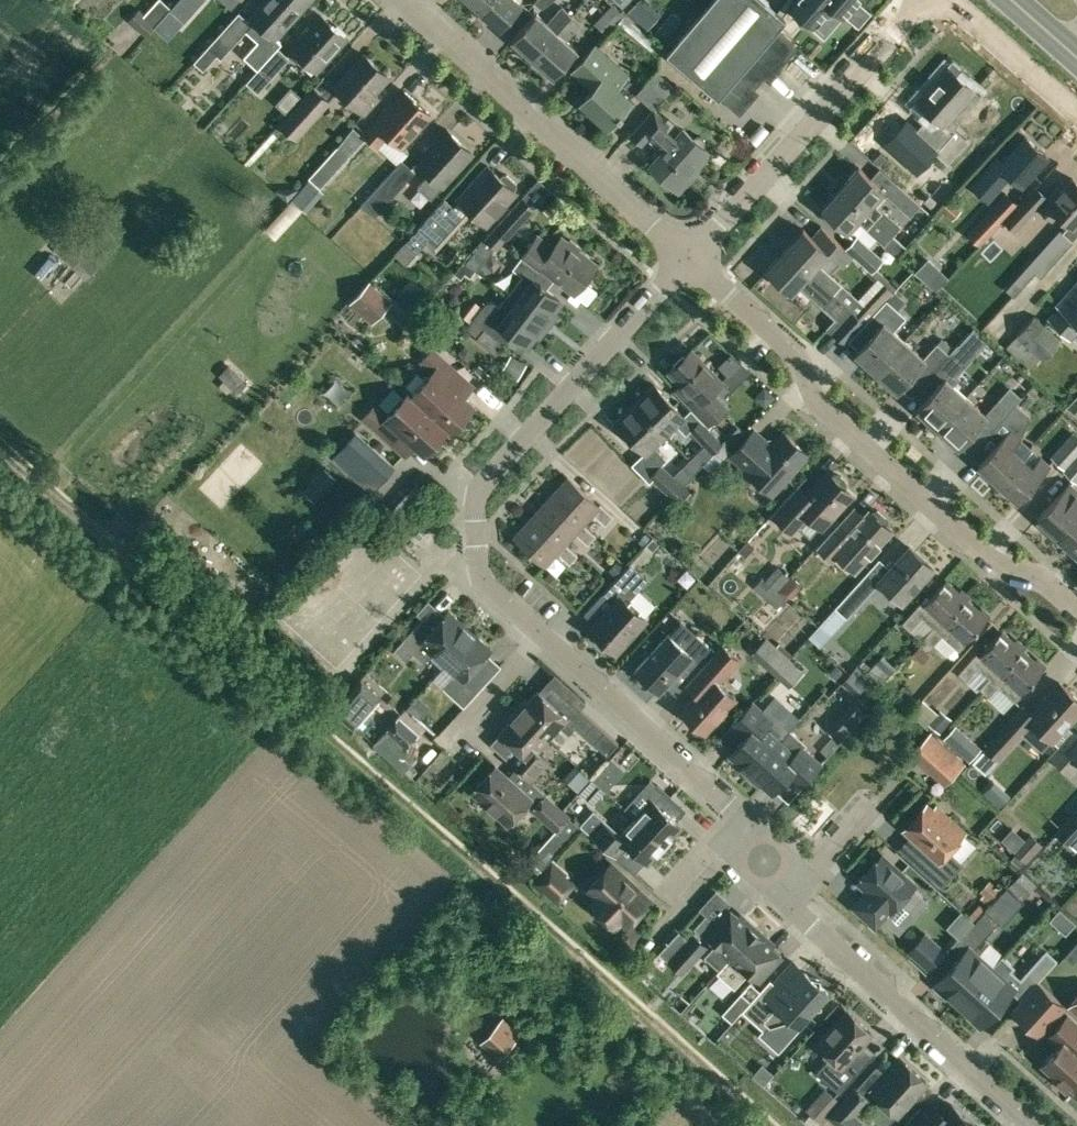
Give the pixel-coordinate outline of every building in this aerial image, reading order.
[(170,9),(184,22),(203,0),(178,0),(170,9)] [(278,47),(281,43),(274,37),(308,0),(264,0),(250,15),(251,16),(248,20),(238,11),(194,61),(203,69),(216,54),(220,58),(246,30),(257,40),(243,56),(258,69),(278,47)] [(487,0),(468,0),(478,9),(487,0)] [(478,9),(499,28),(522,2),(520,0),(487,0),(478,9)] [(775,28),(784,18),(764,0),(712,0),(667,52),(718,95),(737,73),(754,88),(764,76),(760,72),(767,64),(775,72),(797,47),(775,28)] [(855,0),(816,0),(808,10),(819,19),(829,6),(841,16),(855,0)] [(616,22),(624,13),(613,3),(594,22),(605,34),(616,22)] [(554,34),(571,15),(562,6),(547,22),(536,12),(512,39),(532,57),(554,34)] [(141,9),(141,10),(130,21),(143,33),(154,22),(141,9)] [(624,13),(616,22),(656,57),(664,48),(624,13)] [(316,70),(345,37),(321,15),(292,48),(316,70)] [(580,23),(571,15),(554,34),(532,57),(553,76),(577,49),(565,39),(580,23)] [(607,125),(631,98),(616,85),(627,73),(595,45),(573,70),(593,88),(581,101),(607,125)] [(278,47),(258,69),(246,81),(257,92),(289,57),(278,47)] [(378,96),(373,92),(388,75),(363,53),(334,86),(363,112),(378,96)] [(946,120),(974,89),(949,67),(918,102),(930,113),(916,129),(937,148),(955,128),(946,120)] [(668,69),(652,79),(663,97),(679,87),(668,69)] [(281,139),(288,132),(296,139),(331,101),(312,85),(278,123),(281,126),(275,133),(281,139)] [(401,146),(430,114),(404,90),(385,112),(383,110),(362,133),(377,146),(387,134),(401,146)] [(651,165),(678,190),(691,176),(689,174),(709,152),(703,146),(704,144),(704,139),(700,136),(695,136),(693,138),(683,129),(677,135),(677,131),(670,125),(666,125),(662,122),(665,118),(654,108),(630,134),(642,145),(648,138),(662,151),(651,165)] [(431,198),(443,185),(473,152),(447,128),(417,161),(430,172),(417,186),(431,198)] [(998,156),(983,172),(970,186),(988,202),(1000,187),(1012,175),(1022,184),(1047,155),(1025,135),(1003,160),(998,156)] [(324,159),(316,168),(308,177),(304,182),(312,189),(317,184),(320,187),(331,174),(331,175),(349,156),(337,145),(324,159)] [(374,216),(415,171),(402,159),(360,204),(374,216)] [(503,174),(501,177),(488,165),(458,198),(486,223),(516,191),(514,189),(516,186),(516,182),(507,174),(503,174)] [(858,166),(839,187),(892,234),(899,226),(882,210),(875,203),(885,192),(882,189),(883,188),(858,166)] [(1069,222),(1062,230),(1072,239),(1076,233),(1076,182),(1073,178),(1058,194),(1054,190),(1039,207),(1051,218),(1057,211),(1069,222)] [(897,183),(886,194),(910,215),(920,203),(897,183)] [(1037,185),(1021,202),(1004,219),(1014,229),(1031,211),(1047,195),(1037,185)] [(839,187),(821,207),(846,229),(847,228),(850,231),(859,221),(867,228),(868,226),(885,242),(892,234),(839,187)] [(979,245),(1018,203),(1006,192),(966,232),(979,245)] [(521,196),(491,230),(490,231),(504,242),(535,207),(521,196)] [(410,266),(419,257),(426,249),(422,245),(455,207),(444,197),(394,252),(410,266)] [(952,220),(961,210),(950,199),(940,208),(952,220)] [(96,275),(92,271),(106,256),(74,226),(53,248),(72,267),(73,267),(90,282),(96,275)] [(844,248),(845,248),(825,229),(816,240),(803,228),(784,248),(819,280),(832,292),(851,310),(851,309),(865,322),(893,292),(893,291),(884,282),(864,304),(841,283),(839,284),(826,272),(826,271),(821,266),(831,254),(842,264),(851,255),(844,248)] [(490,231),(489,233),(485,237),(498,249),(504,242),(490,231)] [(521,255),(552,280),(554,278),(557,281),(563,274),(579,286),(574,292),(588,302),(597,290),(584,279),(596,263),(578,248),(580,245),(570,238),(568,241),(561,236),(553,247),(537,235),(521,255)] [(857,235),(845,248),(844,248),(851,255),(871,272),(883,258),(857,235)] [(819,280),(784,248),(765,269),(791,292),(794,290),(797,292),(804,283),(811,289),(812,288),(825,300),(832,292),(819,280)] [(552,280),(521,255),(512,267),(517,271),(511,279),(516,283),(507,294),(528,310),(547,326),(557,313),(554,311),(563,301),(546,288),(552,280)] [(476,270),(464,260),(454,272),(460,278),(465,273),(470,277),(476,270)] [(777,285),(767,276),(757,288),(766,297),(777,285)] [(904,290),(916,297),(925,283),(912,276),(904,290)] [(392,300),(369,280),(350,302),(372,322),(392,300)] [(1046,316),(1071,338),(1076,332),(1076,333),(1076,283),(1057,305),(1046,316)] [(865,322),(864,323),(873,331),(855,351),(877,372),(906,341),(893,330),(904,318),(904,314),(894,305),(900,298),(893,292),(865,322)] [(528,310),(507,294),(493,313),(483,305),(473,318),(484,326),(477,335),(493,347),(500,339),(504,342),(511,333),(528,345),(536,335),(539,337),(547,326),(528,310)] [(851,309),(851,310),(831,330),(845,343),(864,323),(865,322),(851,309)] [(1016,336),(1041,357),(1043,360),(1061,339),(1034,315),(1016,336)] [(906,341),(877,372),(896,390),(915,370),(925,379),(928,376),(929,376),(936,368),(949,354),(948,353),(937,343),(923,357),(906,341)] [(936,368),(929,376),(938,385),(916,408),(937,428),(966,396),(953,384),(960,377),(953,371),(969,354),(958,343),(950,351),(948,353),(949,354),(936,368)] [(433,370),(412,394),(411,394),(447,427),(450,430),(473,404),(446,379),(455,369),(432,348),(422,359),(433,370)] [(687,400),(693,406),(709,423),(725,407),(710,391),(721,380),(691,348),(668,370),(692,395),(687,400)] [(247,383),(241,377),(242,376),(229,364),(218,375),(224,380),(219,385),(226,392),(231,387),(232,387),(238,393),(247,383)] [(654,383),(634,402),(665,434),(676,423),(686,433),(689,430),(702,444),(690,455),(671,436),(669,438),(699,467),(722,442),(707,424),(709,423),(693,406),(684,415),(654,383)] [(411,394),(412,394),(409,391),(386,416),(374,405),(364,416),(403,452),(413,442),(424,452),(447,427),(411,394)] [(985,413),(966,396),(937,428),(958,447),(976,427),(986,436),(989,433),(989,434),(1009,411),(1009,410),(1016,403),(1005,392),(998,400),(997,400),(985,413)] [(665,434),(634,402),(616,420),(646,452),(665,434)] [(1009,411),(989,434),(998,442),(978,464),(998,482),(1021,456),(1010,447),(1019,437),(1011,430),(1025,415),(1014,406),(1009,411)] [(722,440),(731,448),(746,432),(736,423),(722,440)] [(772,493),(808,454),(782,431),(770,444),(754,429),(730,455),(772,493)] [(1076,454),(1076,437),(1071,432),(1050,456),(1064,468),(1076,454)] [(370,489),(390,468),(354,435),(334,457),(370,489)] [(1064,468),(1063,470),(1076,482),(1076,454),(1064,468)] [(1031,466),(1021,456),(998,482),(1018,500),(1050,465),(1040,456),(1031,466)] [(656,462),(646,472),(673,496),(682,486),(671,476),(656,462)] [(822,526),(852,494),(827,472),(807,494),(797,486),(772,513),(793,532),(809,515),(822,526)] [(568,476),(550,496),(581,525),(583,523),(592,512),(605,523),(613,514),(600,502),(598,504),(568,476)] [(1076,517),(1076,490),(1069,482),(1037,518),(1059,537),(1076,517)] [(550,496),(531,516),(563,545),(565,542),(575,532),(587,543),(595,534),(583,523),(581,525),(550,496)] [(877,510),(871,512),(868,509),(850,529),(840,520),(817,545),(832,559),(844,547),(861,562),(891,530),(886,525),(887,519),(877,510)] [(563,545),(531,516),(513,536),(545,564),(557,551),(569,562),(577,554),(565,542),(563,545)] [(1059,537),(1076,553),(1076,517),(1059,537)] [(750,557),(758,548),(748,539),(740,547),(750,557)] [(902,602),(932,567),(909,546),(879,581),(902,602)] [(624,567),(617,560),(608,569),(616,576),(624,567)] [(627,601),(647,578),(629,562),(624,567),(616,576),(602,591),(613,601),(590,627),(616,651),(645,618),(627,601)] [(765,578),(777,589),(789,576),(777,565),(765,578)] [(561,577),(551,570),(545,577),(554,585),(561,577)] [(777,589),(765,578),(764,579),(762,577),(754,586),(777,607),(785,598),(777,590),(777,589)] [(847,617),(873,587),(862,577),(835,607),(847,617)] [(937,630),(967,598),(946,579),(923,604),(920,601),(901,621),(909,628),(921,615),(932,626),(937,630)] [(937,630),(932,626),(923,636),(932,645),(942,634),(958,649),(987,617),(967,598),(937,630)] [(441,659),(469,628),(449,609),(433,627),(422,617),(393,649),(405,659),(412,652),(423,661),(432,651),(441,659)] [(490,647),(469,628),(441,659),(460,676),(451,687),(464,698),(483,677),(472,668),(490,647)] [(993,681),(1023,649),(1002,630),(979,655),(976,652),(957,672),(965,679),(977,666),(988,677),(993,681)] [(668,633),(635,669),(659,690),(681,665),(692,675),(697,671),(715,650),(696,633),(683,647),(668,633)] [(766,635),(751,651),(776,675),(791,658),(766,635)] [(695,693),(680,709),(682,711),(683,715),(688,720),(693,720),(705,731),(735,697),(718,681),(738,658),(722,643),(715,650),(697,671),(692,675),(685,684),(695,693)] [(993,681),(988,677),(979,687),(988,695),(997,685),(1015,700),(1021,693),(1044,668),(1023,649),(993,681)] [(791,658),(776,675),(788,686),(804,669),(791,658)] [(382,666),(369,675),(377,687),(390,678),(382,666)] [(864,690),(872,679),(858,669),(850,680),(864,690)] [(355,683),(349,690),(334,707),(355,726),(381,696),(360,677),(355,683)] [(1073,729),(1067,723),(1076,712),(1076,698),(1060,682),(1031,714),(1022,706),(967,766),(979,778),(984,772),(985,773),(1031,722),(1035,725),(1030,731),(1034,734),(1030,738),(1042,749),(1051,740),(1052,739),(1059,745),(1073,729)] [(524,700),(516,709),(548,737),(559,724),(568,733),(576,725),(607,753),(617,742),(568,698),(559,709),(537,689),(526,702),(524,700)] [(747,732),(729,753),(741,764),(739,767),(748,775),(780,740),(790,728),(774,713),(771,717),(752,701),(734,721),(747,732)] [(852,703),(830,726),(843,738),(865,714),(852,703)] [(548,737),(516,709),(508,717),(510,719),(499,732),(520,751),(511,762),(530,780),(549,759),(537,749),(548,737)] [(418,733),(398,715),(386,728),(406,746),(418,733)] [(969,760),(980,748),(956,725),(944,738),(969,760)] [(1059,745),(1049,756),(1069,776),(1076,767),(1076,725),(1073,729),(1059,745)] [(780,740),(748,775),(757,783),(759,780),(771,791),(788,773),(801,785),(821,763),(803,747),(807,743),(790,728),(780,740)] [(965,761),(931,729),(909,753),(913,756),(943,784),(965,761)] [(610,755),(592,776),(605,787),(622,769),(610,758),(611,756),(610,755)] [(508,822),(531,798),(495,765),(472,789),(508,822)] [(605,787),(592,776),(579,791),(593,803),(605,789),(606,790),(606,789),(605,788),(605,787)] [(636,815),(666,842),(681,825),(661,806),(670,796),(657,784),(647,795),(644,792),(639,792),(628,805),(628,809),(628,810),(627,810),(635,817),(636,815)] [(559,832),(550,841),(550,842),(559,850),(580,827),(544,795),(533,808),(559,832)] [(926,802),(904,827),(925,846),(912,860),(942,887),(963,863),(948,849),(964,831),(966,829),(936,802),(932,807),(926,802)] [(1057,832),(1069,843),(1076,835),(1076,810),(1057,832)] [(636,815),(635,817),(619,835),(601,819),(589,833),(615,857),(627,843),(648,862),(666,842),(636,815)] [(1043,843),(1031,832),(1014,850),(1026,861),(1043,843)] [(913,885),(881,855),(859,879),(869,889),(855,905),(875,923),(889,907),(891,909),(899,900),(910,910),(922,896),(912,886),(913,885)] [(627,921),(646,900),(625,882),(628,878),(611,862),(587,888),(596,897),(590,903),(615,926),(622,917),(627,921)] [(1001,890),(990,879),(979,889),(983,893),(980,896),(988,904),(1001,890)] [(1009,908),(997,897),(987,908),(998,919),(1009,908)] [(719,969),(757,927),(746,918),(743,921),(727,906),(704,931),(714,940),(712,942),(714,944),(704,955),(719,969)] [(999,921),(985,908),(966,929),(980,942),(999,921)] [(719,969),(716,971),(734,987),(749,971),(759,980),(781,955),(765,940),(767,937),(757,927),(719,969)] [(705,945),(692,933),(669,959),(682,971),(705,945)] [(944,951),(925,933),(909,951),(928,969),(944,951)] [(959,1003),(991,967),(968,946),(934,985),(945,995),(947,992),(959,1003)] [(1028,971),(1038,981),(1057,960),(1046,950),(1028,971)] [(1001,955),(991,967),(959,1003),(970,1013),(968,1015),(979,1026),(1021,980),(1010,970),(1013,966),(1001,955)] [(770,979),(760,990),(749,1001),(742,1010),(763,1030),(775,1017),(780,1021),(791,1018),(798,1025),(828,992),(793,961),(774,982),(770,979)] [(749,1001),(760,990),(750,981),(740,992),(749,1001)] [(1064,1005),(1038,981),(1012,1009),(1039,1033),(1064,1005)] [(871,1032),(848,1010),(817,1044),(829,1055),(816,1071),(839,1092),(863,1066),(850,1055),(871,1032)] [(1076,1094),(1076,1024),(1067,1015),(1050,1034),(1060,1043),(1042,1063),(1076,1094)] [(517,1035),(500,1020),(484,1038),(501,1053),(517,1035)] [(888,1074),(872,1091),(897,1114),(926,1081),(902,1059),(888,1074)] [(826,1115),(839,1125),(857,1125),(863,1120),(856,1114),(870,1098),(854,1084),(826,1115)] [(839,1098),(829,1089),(814,1105),(815,1106),(803,1120),(810,1125),(813,1125),(823,1115),(839,1098)] [(976,1125),(951,1103),(931,1125),(976,1125)] [(917,1118),(910,1125),(927,1125),(917,1118)]
